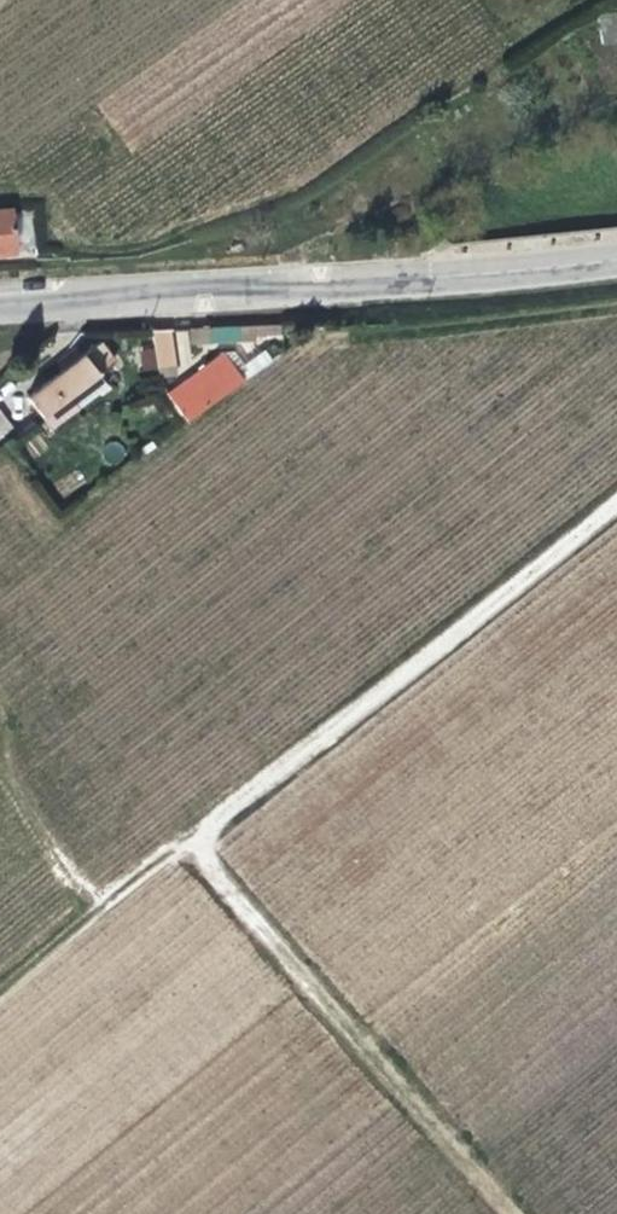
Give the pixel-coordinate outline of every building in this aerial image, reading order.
[(603,44),(616,42),(616,11),(599,14),(603,44)] [(18,212),(21,257),(34,256),(32,211),(18,212)] [(9,255),(7,228),(0,229),(0,256),(9,255)] [(184,363),(178,317),(161,318),(168,364),(184,363)] [(126,349),(110,331),(89,348),(55,374),(71,393),(126,349)] [(55,374),(89,348),(81,337),(47,364),(55,374)] [(257,359),(243,340),(233,342),(249,365),(257,359)] [(249,365),(233,342),(177,383),(197,411),(253,370),(249,365)]
